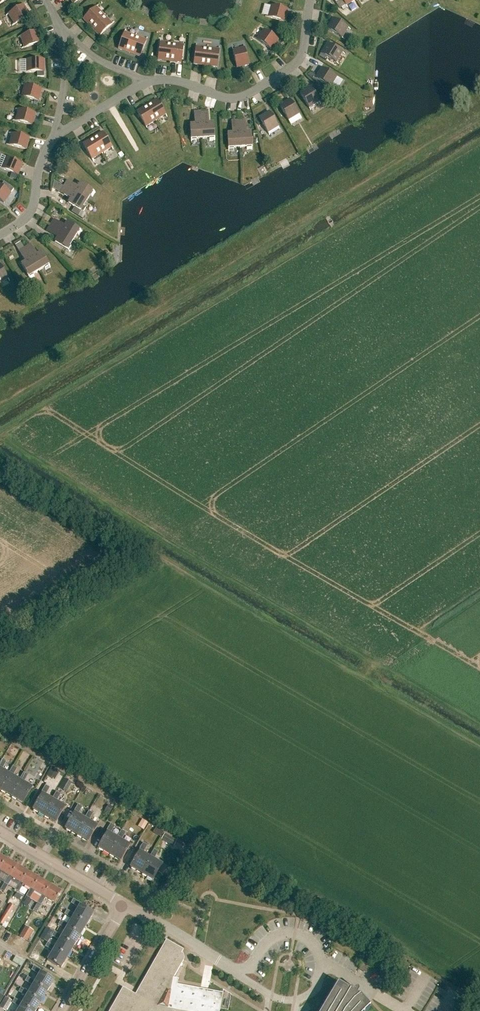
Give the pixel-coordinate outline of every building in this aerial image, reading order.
[(24,6),(8,15),(15,25),(30,16),(24,6)] [(271,6),(268,18),(285,23),(288,11),(271,6)] [(96,8),(83,20),(91,28),(104,16),(96,8)] [(104,16),(91,28),(99,37),(112,25),(104,16)] [(333,19),(327,29),(342,39),(348,29),(333,19)] [(271,51),(278,41),(264,30),(257,40),(271,51)] [(37,32),(21,37),(24,49),(41,43),(37,32)] [(124,33),(118,50),(129,54),(135,37),(124,33)] [(135,37),(129,54),(140,58),(146,41),(135,37)] [(160,43),(158,61),(170,62),(172,45),(160,43)] [(327,44),(321,54),(336,63),(342,53),(327,44)] [(172,45),(170,62),(181,63),(183,46),(172,45)] [(196,48),(194,65),(205,66),(207,49),(196,48)] [(207,49),(205,66),(217,68),(219,50),(207,49)] [(244,49),(233,51),(237,69),(249,66),(244,49)] [(44,61),(26,61),(26,73),(44,73),(44,61)] [(321,69),(315,79),(330,88),(336,78),(321,69)] [(25,86),(22,97),(39,102),(42,90),(25,86)] [(310,87),(300,94),(309,109),(319,102),(310,87)] [(146,106),(156,121),(166,115),(156,100),(146,106)] [(289,100),(279,106),(288,121),(299,115),(289,100)] [(146,106),(137,112),(146,127),(156,121),(146,106)] [(18,110),(15,122),(33,126),(36,114),(18,110)] [(194,116),(195,126),(190,126),(191,143),(196,143),(196,140),(203,139),(201,112),(194,113),(194,116)] [(201,112),(203,139),(209,139),(210,142),(215,141),(214,124),(209,125),(208,115),(208,112),(201,112)] [(269,112),(259,118),(268,134),(278,127),(269,112)] [(238,121),(232,122),(232,125),(232,135),(227,135),(229,152),(234,152),(234,149),(240,148),(238,121)] [(245,121),(238,121),(240,148),(247,148),(247,151),(252,150),(251,133),(246,134),(245,124),(245,121)] [(93,139),(102,154),(112,148),(103,133),(93,139)] [(12,134),(9,146),(26,150),(29,139),(12,134)] [(93,139),(83,145),(92,160),(102,154),(93,139)] [(6,158),(1,169),(12,174),(18,176),(22,165),(6,158)] [(64,187),(87,201),(90,196),(93,197),(96,193),(81,184),(79,188),(70,183),(67,182),(64,187)] [(4,204),(11,194),(0,186),(0,201),(4,204)] [(63,195),(71,200),(69,204),(83,213),(86,209),(83,207),(87,201),(64,187),(60,193),(63,195)] [(54,221),(51,226),(74,241),(77,235),(80,236),(82,232),(68,223),(65,227),(57,222),(54,221)] [(58,239),(55,243),(70,252),(73,248),(70,246),(74,241),(51,226),(47,232),(50,234),(58,239)] [(21,255),(26,263),(21,266),(30,280),(35,277),(33,275),(44,268),(46,271),(50,268),(42,253),(37,256),(32,248),(31,245),(19,252),(21,255)] [(8,279),(0,266),(0,284),(8,279)] [(9,775),(7,774),(1,771),(6,762),(1,760),(0,762),(0,790),(9,775)] [(17,769),(12,766),(7,774),(9,775),(0,790),(0,791),(10,797),(19,781),(18,781),(12,777),(17,769)] [(46,777),(54,782),(59,773),(51,768),(46,777)] [(23,773),(18,781),(19,781),(10,797),(22,804),(31,788),(23,783),(27,775),(23,773)] [(65,779),(59,789),(65,792),(71,783),(65,779)] [(44,796),(49,788),(45,786),(40,794),(41,794),(32,810),(43,816),(52,801),(51,800),(44,796)] [(64,807),(55,802),(60,794),(55,792),(51,800),(52,801),(43,816),(55,823),(64,807)] [(85,820),(83,819),(77,815),(82,808),(77,805),(73,813),(74,813),(65,829),(76,836),(85,820)] [(83,819),(85,820),(76,836),(87,842),(97,827),(88,822),(93,814),(88,811),(83,819)] [(107,833),(98,849),(109,855),(118,839),(117,838),(110,834),(114,827),(110,824),(106,832),(107,833)] [(121,841),(125,833),(121,831),(117,838),(118,839),(109,855),(120,862),(130,846),(121,841)] [(173,847),(176,841),(164,834),(161,840),(173,847)] [(150,858),(149,857),(142,854),(147,846),(143,844),(138,851),(139,852),(130,868),(141,874),(150,858)] [(149,857),(150,858),(141,874),(152,881),(162,865),(153,860),(158,853),(153,850),(149,857)] [(0,872),(7,877),(9,878),(16,866),(5,859),(0,868),(0,873),(0,872)] [(7,877),(3,883),(7,886),(11,879),(18,883),(20,884),(27,872),(16,866),(9,878),(7,877)] [(18,883),(14,890),(18,892),(22,885),(30,890),(31,891),(38,879),(27,872),(20,884),(18,883)] [(30,890),(26,897),(29,899),(33,892),(41,896),(42,897),(49,885),(38,879),(31,891),(30,890)] [(41,896),(37,903),(41,906),(45,899),(54,904),(61,892),(49,885),(42,897),(41,896)] [(74,915),(73,916),(87,924),(93,913),(80,906),(81,904),(73,899),(70,904),(78,908),(74,915)] [(3,925),(14,907),(10,904),(0,920),(0,923),(3,925)] [(67,927),(80,935),(87,924),(73,916),(74,915),(67,910),(64,914),(72,919),(68,926),(67,927)] [(60,921),(58,925),(65,930),(61,936),(60,938),(74,946),(80,935),(67,927),(68,926),(60,921)] [(26,926),(19,937),(27,942),(33,931),(26,926)] [(42,938),(49,941),(54,930),(48,926),(42,938)] [(54,949),(68,956),(74,946),(60,938),(61,936),(54,932),(51,936),(59,941),(55,947),(54,949)] [(224,994),(178,985),(179,979),(175,979),(175,977),(185,960),(184,955),(182,954),(184,951),(167,941),(136,995),(124,988),(111,1010),(220,1010),(224,994)] [(47,943),(45,947),(53,951),(47,961),(61,968),(68,956),(54,949),(55,947),(47,943)] [(31,970),(39,975),(35,982),(34,983),(47,991),(54,981),(40,973),(41,971),(34,966),(31,970)] [(28,993),(27,994),(41,1002),(47,991),(34,983),(35,982),(27,977),(24,981),(32,986),(28,993)] [(370,1007),(359,996),(358,997),(357,996),(358,994),(358,992),(357,990),(355,990),(354,991),(352,993),(338,984),(322,1010),(366,1010),(370,1007)] [(21,1006),(30,1010),(36,1010),(41,1002),(27,994),(28,993),(21,988),(18,992),(26,997),(22,1004),(21,1006)] [(0,1006),(0,1008),(5,1010),(6,1010),(12,1001),(5,997),(0,1006)] [(18,1010),(30,1010),(21,1006),(22,1004),(14,999),(12,1003),(19,1008),(18,1010)]
